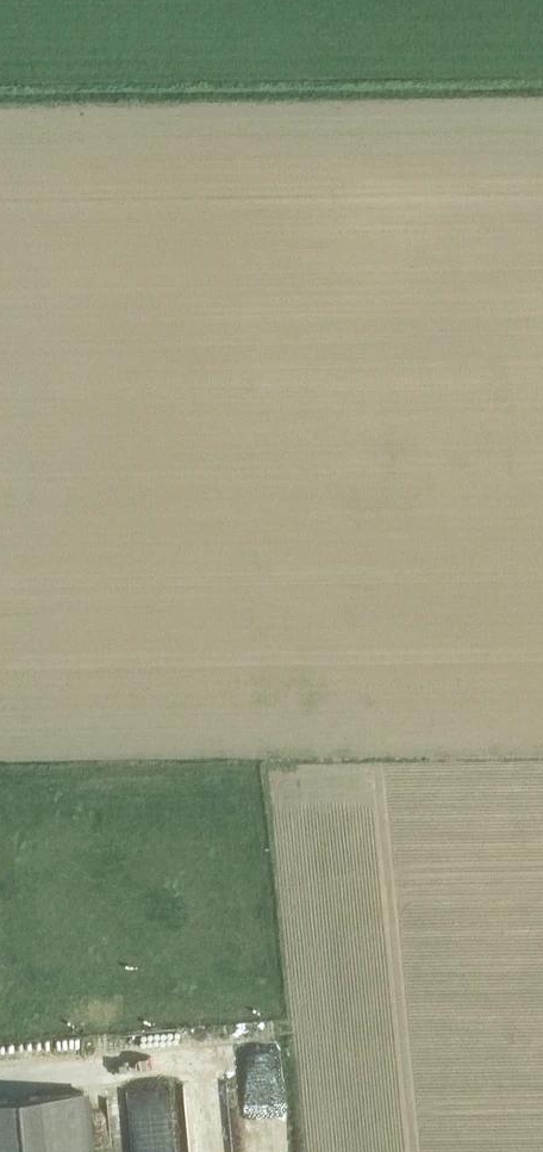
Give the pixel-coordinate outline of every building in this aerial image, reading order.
[(247,1151),(278,1151),(275,1051),(244,1052),(247,1151)] [(219,1080),(179,1083),(185,1151),(225,1151),(219,1080)] [(84,1091),(0,1099),(0,1151),(90,1151),(84,1091)]
